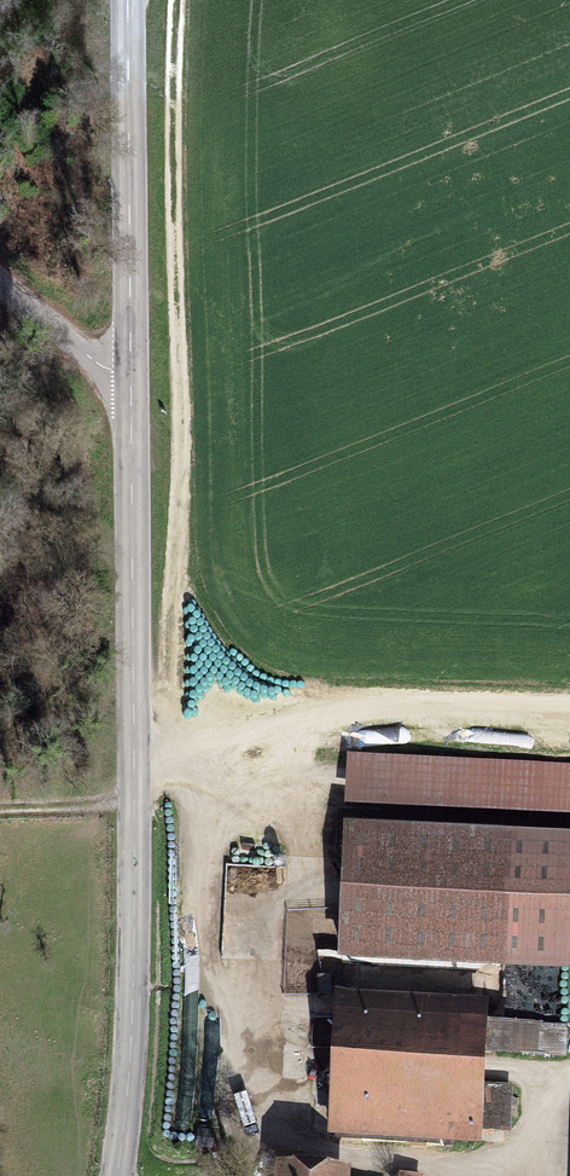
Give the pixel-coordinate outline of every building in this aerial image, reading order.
[(339,955),(569,965),(569,831),(345,821),(339,955)] [(328,1132),(485,1141),(482,1130),(511,1132),(514,1084),(488,1082),(489,1062),(569,1067),(569,1054),(569,1021),(490,1017),(491,995),(336,986),(328,1132)] [(269,1164),(269,1175),(348,1175),(348,1165),(269,1164)]
